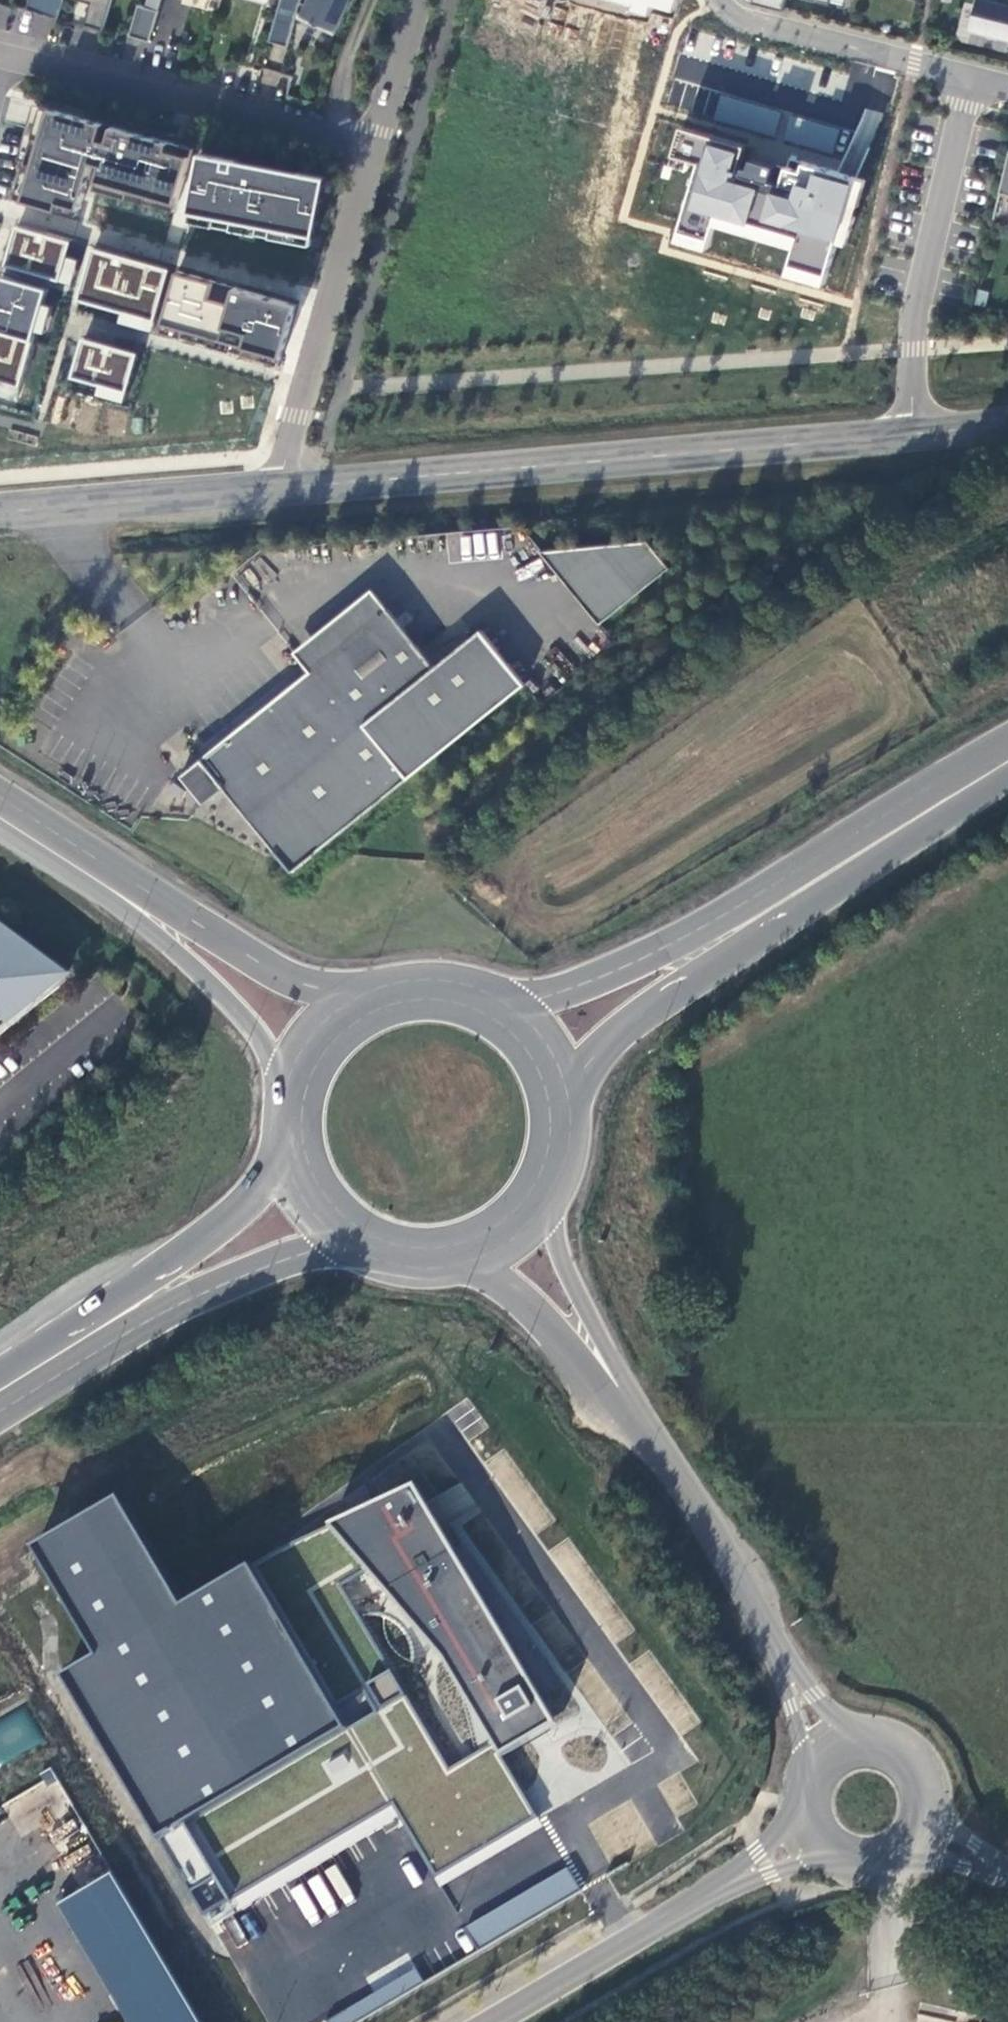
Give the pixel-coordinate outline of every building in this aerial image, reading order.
[(56,15),(60,0),(27,0),(25,8),(56,15)] [(90,5),(85,25),(103,31),(113,0),(74,0),(90,5)] [(269,43),(288,48),(300,6),(302,4),(316,11),(309,26),(317,29),(318,27),(334,35),(350,0),(282,0),(269,43)] [(646,21),(651,8),(670,14),(675,0),(579,0),(646,21)] [(754,2),(785,10),(787,0),(754,0),(754,2)] [(971,29),(1007,38),(1007,0),(979,0),(971,29)] [(158,12),(139,6),(129,37),(150,42),(158,12)] [(98,192),(173,212),(192,152),(52,111),(26,196),(79,212),(92,168),(104,173),(98,192)] [(678,125),(676,132),(670,158),(694,164),(674,236),(710,247),(716,228),(788,250),(783,273),(825,284),(836,244),(845,247),(864,181),(791,158),(787,168),(781,166),(775,185),(764,183),(768,170),(746,162),(743,172),(738,171),(735,170),(745,145),(678,125)] [(308,246),(321,180),(208,159),(194,225),(308,246)] [(68,257),(73,240),(18,225),(7,268),(70,286),(77,260),(68,257)] [(95,251),(81,303),(151,323),(168,271),(95,251)] [(279,361),(295,306),(177,271),(161,327),(279,361)] [(46,292),(1,279),(0,283),(0,398),(17,403),(35,331),(45,333),(52,308),(43,306),(46,292)] [(122,404),(136,356),(84,342),(72,382),(97,389),(95,397),(122,404)] [(673,567),(651,539),(544,549),(603,623),(673,567)] [(376,588),(298,651),(313,670),(391,607),(376,588)] [(485,628),(438,666),(391,607),(313,670),(204,758),(208,763),(195,773),(190,777),(187,772),(185,774),(208,803),(227,787),(279,852),(280,851),(295,871),(529,683),(485,628)] [(8,1022),(12,1027),(60,986),(56,982),(67,972),(4,925),(0,928),(0,1028),(8,1022)] [(112,1495),(30,1544),(91,1651),(52,1674),(155,1838),(204,1916),(390,1804),(436,1878),(534,1818),(497,1756),(551,1721),(410,1481),(244,1563),(176,1603),(112,1495)] [(44,1743),(28,1707),(0,1719),(0,1763),(44,1743)] [(464,1919),(475,1942),(579,1893),(569,1871),(464,1919)] [(115,1874),(62,1905),(131,2021),(202,2021),(115,1874)] [(373,1992),(328,2019),(329,2021),(355,2021),(423,1982),(410,1959),(368,1984),(373,1992)]
